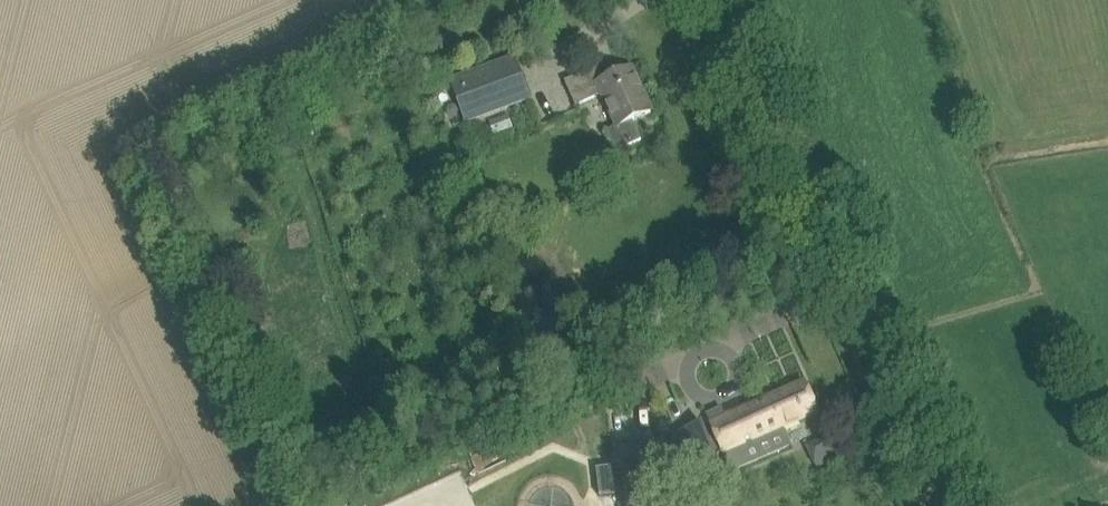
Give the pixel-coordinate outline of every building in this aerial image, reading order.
[(467,122),(530,98),(514,57),(451,80),(467,122)] [(598,66),(563,82),(575,108),(599,97),(613,129),(604,134),(613,153),(621,149),(642,140),(633,120),(651,112),(640,87),(641,87),(637,79),(635,80),(636,81),(628,84),(622,72),(599,83),(593,70),(599,67),(598,66)] [(722,407),(705,415),(730,469),(790,443),(784,428),(818,413),(805,381),(726,416),(722,407)] [(698,421),(674,432),(692,473),(716,462),(698,421)] [(618,463),(624,505),(665,505),(661,477),(658,458),(618,463)]
